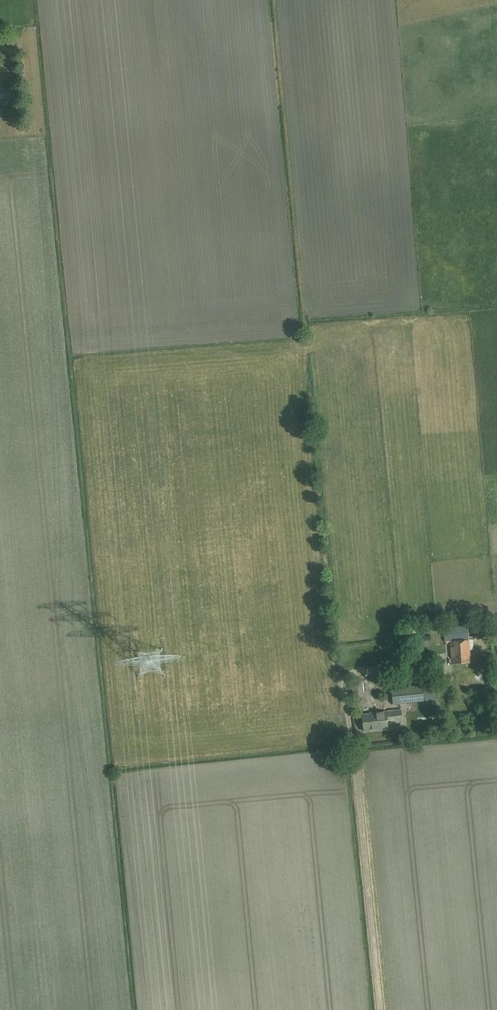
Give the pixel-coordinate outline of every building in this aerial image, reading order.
[(22,99),(22,88),(0,88),(0,99),(22,99)] [(452,665),(470,664),(469,641),(451,642),(452,665)] [(362,681),(352,682),(353,697),(364,696),(362,681)] [(391,689),(391,693),(393,705),(401,704),(425,701),(423,685),(399,688),(391,689)] [(387,724),(395,723),(403,722),(402,710),(386,712),(386,713),(363,715),(364,732),(388,729),(387,724)]
